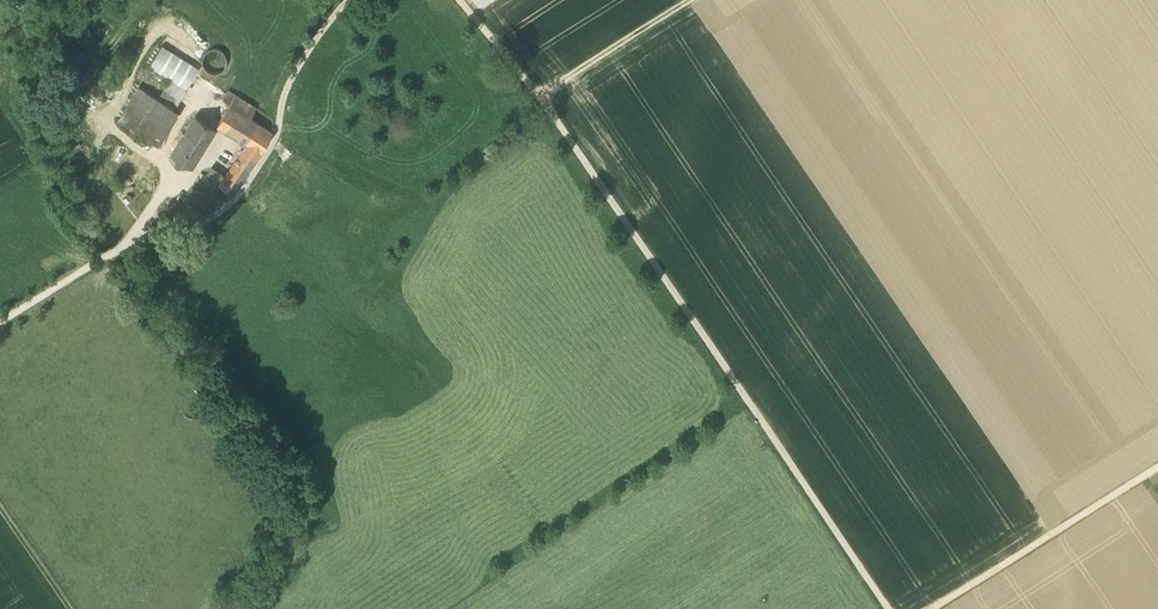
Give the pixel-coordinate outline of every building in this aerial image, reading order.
[(150,68),(169,80),(186,90),(198,67),(163,46),(150,68)] [(226,66),(227,61),(226,56),(223,52),(219,50),(214,49),(210,50),(206,52),(203,56),(202,61),(203,66),(206,70),(210,73),(215,73),(219,72),(223,70),(226,66)] [(186,90),(169,80),(158,100),(174,110),(186,90)] [(179,113),(174,110),(158,100),(137,88),(116,121),(159,147),(179,113)] [(235,95),(228,91),(223,100),(229,104),(235,95)] [(256,108),(235,95),(229,104),(228,106),(249,119),(256,108)] [(247,144),(226,178),(221,186),(232,192),(269,139),(272,133),(249,119),(228,106),(217,125),(247,144)] [(216,130),(194,118),(173,157),(195,169),(216,130)] [(226,178),(212,168),(200,186),(214,196),(221,186),(226,178)]
